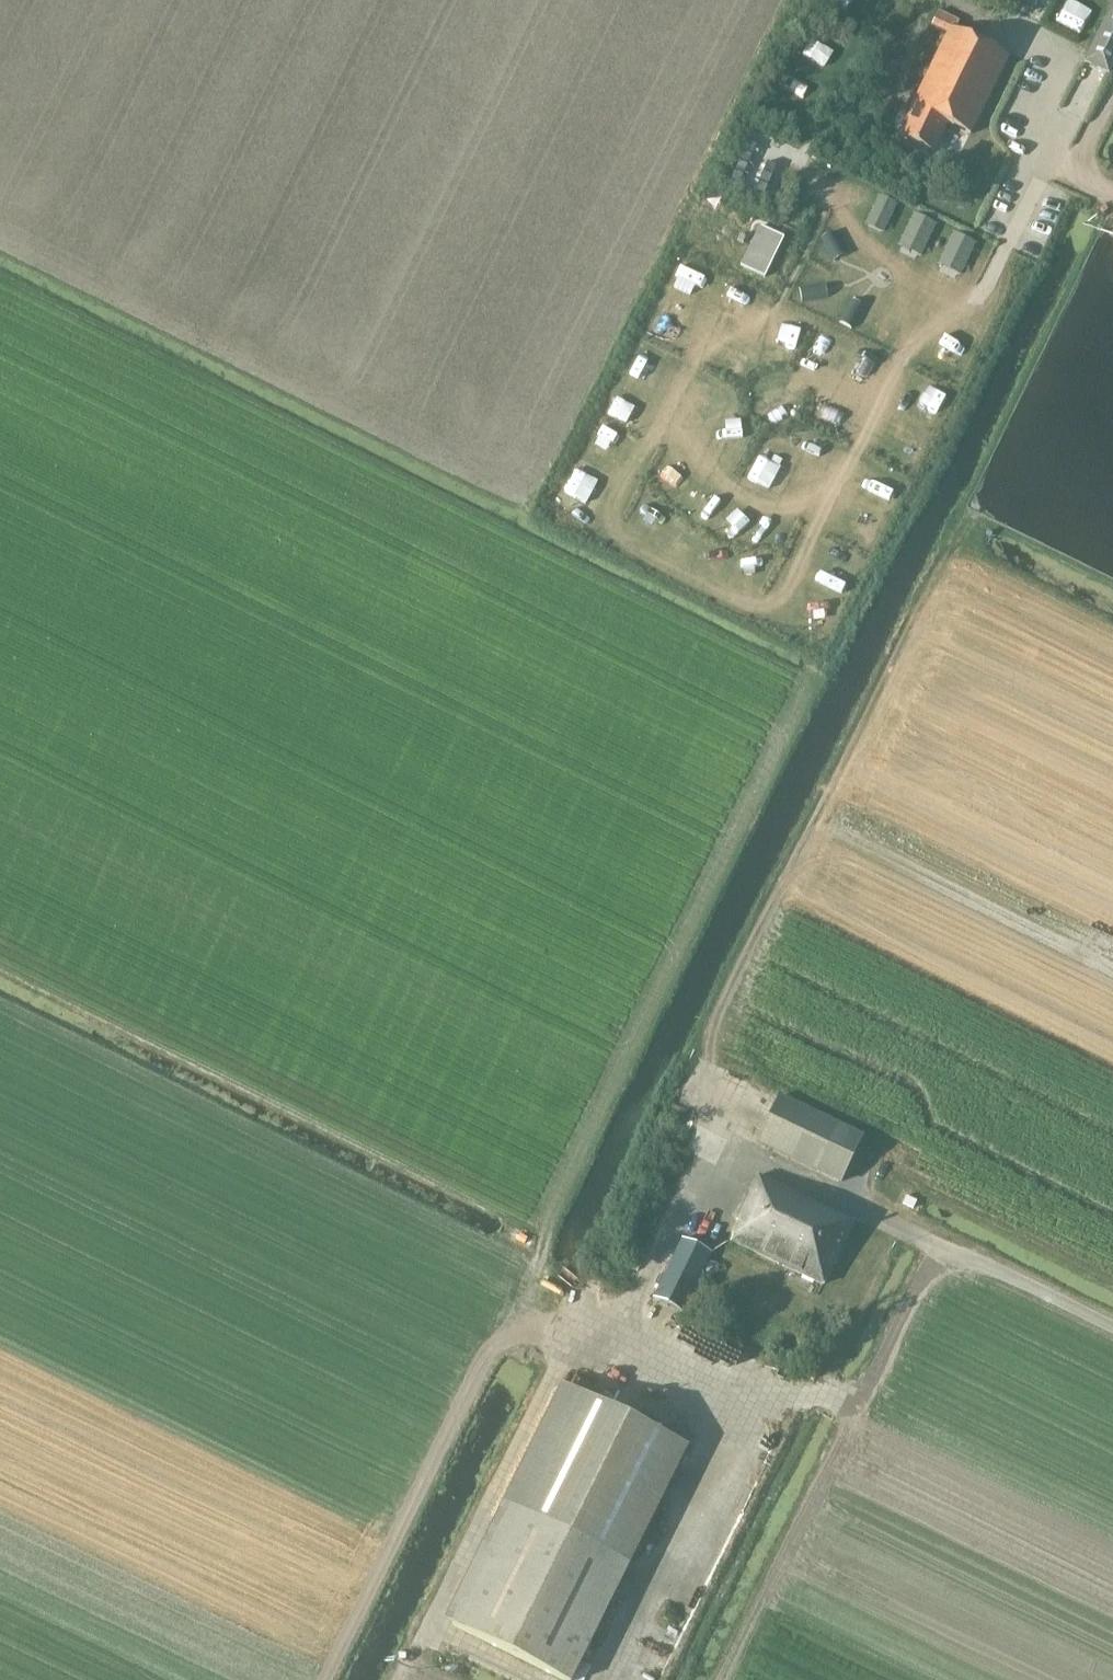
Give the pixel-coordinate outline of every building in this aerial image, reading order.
[(1083,61),(1108,74),(1112,65),(1112,0),(1083,61)] [(896,138),(915,147),(932,154),(947,124),(970,135),(1009,57),(954,30),(958,21),(938,11),(931,26),(946,33),(910,106),(911,107),(896,138)] [(758,226),(739,266),(763,278),(782,239),(758,226)] [(832,231),(819,237),(832,262),(844,256),(832,231)] [(823,284),(797,288),(800,302),(826,298),(823,284)] [(849,299),(837,323),(850,329),(862,305),(849,299)] [(863,1136),(779,1095),(755,1144),(839,1185),(863,1136)] [(737,1222),(729,1242),(823,1287),(854,1221),(756,1174),(733,1220),(737,1222)] [(681,1238),(652,1298),(682,1313),(711,1253),(681,1238)] [(448,1624),(560,1679),(567,1679),(683,1446),(565,1386),(448,1624)]
